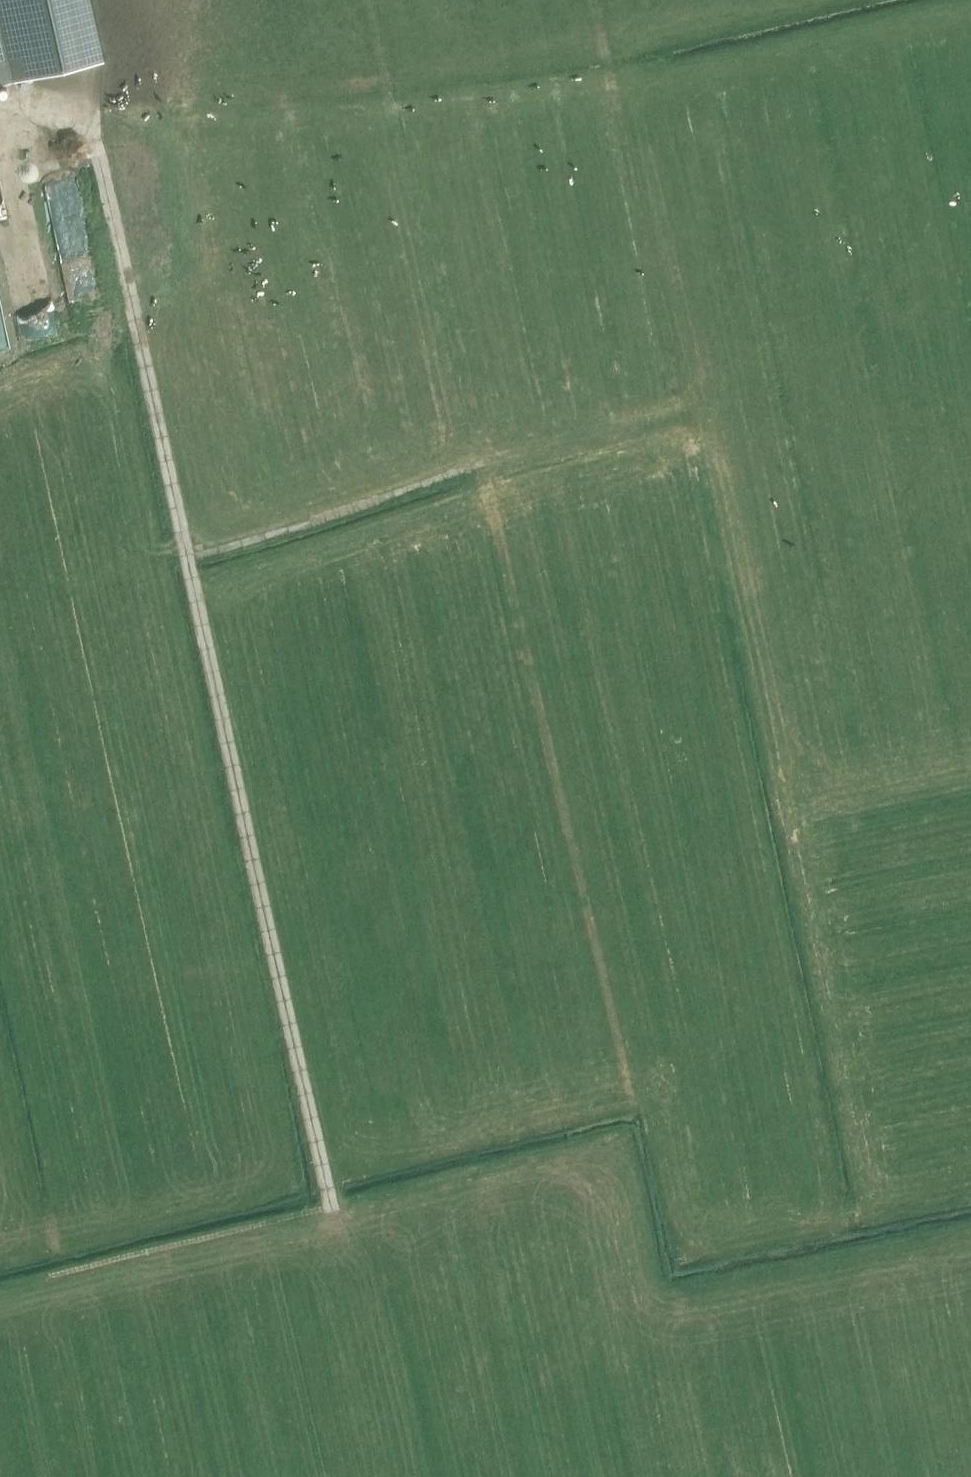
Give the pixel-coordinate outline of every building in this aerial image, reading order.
[(107,49),(94,0),(0,0),(0,79),(107,49)]
